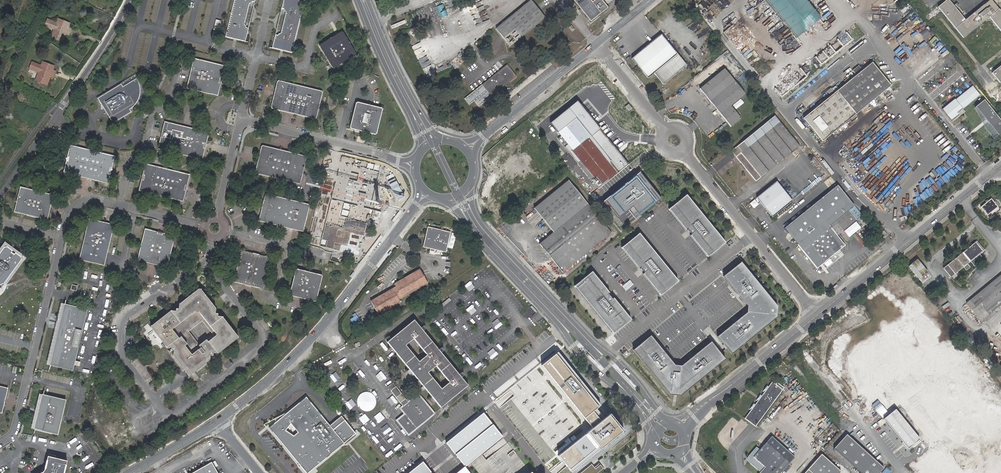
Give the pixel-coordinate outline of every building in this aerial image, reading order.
[(246,25),(245,25),(244,24),(249,4),(250,3),(251,3),(251,2),(253,1),(255,2),(255,0),(234,0),(225,36),(245,41),(248,28),(246,27),(246,26),(246,25)] [(292,52),(304,0),(283,0),(281,8),(283,9),(283,10),(283,11),(284,11),(285,12),(280,33),(278,33),(277,34),(275,34),(272,47),(292,52)] [(496,28),(510,46),(545,17),(531,0),(530,0),(496,28)] [(603,0),(594,0),(593,1),(592,0),(575,0),(581,8),(585,13),(591,21),(609,7),(603,0)] [(794,39),(819,20),(804,0),(764,0),(794,39)] [(952,5),(948,0),(944,0),(936,6),(962,38),(988,16),(1000,32),(1000,13),(990,0),(987,0),(964,19),(955,8),(952,5)] [(440,17),(446,15),(442,4),(436,6),(440,17)] [(66,31),(70,32),(71,29),(67,27),(69,23),(58,19),(57,23),(47,19),(44,26),(54,29),(51,38),(61,41),(65,33),(66,31)] [(333,68),(356,54),(342,31),(318,44),(333,68)] [(929,31),(925,35),(930,40),(934,36),(929,31)] [(660,37),(631,60),(647,80),(653,75),(676,56),(660,37)] [(653,75),(662,87),(686,67),(676,56),(653,75)] [(225,65),(194,58),(187,88),(218,95),(225,65)] [(50,74),(54,75),(56,71),(51,70),(53,66),(43,62),(41,66),(31,62),(29,68),(39,72),(36,80),(46,84),(49,76),(50,74)] [(854,77),(802,119),(822,143),(890,86),(871,63),(861,71),(857,66),(851,72),(854,77)] [(507,64),(482,85),(485,89),(492,96),(506,84),(505,83),(508,80),(509,81),(516,75),(512,70),(510,71),(509,69),(510,68),(507,64)] [(990,72),(998,82),(1000,80),(1000,64),(990,72)] [(698,89),(730,128),(740,120),(730,107),(745,95),(724,69),(698,89)] [(122,83),(99,98),(114,123),(133,111),(131,108),(134,106),(135,105),(137,103),(139,100),(140,98),(140,94),(141,92),(141,87),(141,85),(139,80),(137,78),(124,86),(122,83)] [(276,97),(274,97),(271,108),(317,120),(320,108),(318,107),(319,103),(321,104),(324,92),(278,81),(275,93),(277,93),(276,97)] [(961,108),(961,109),(979,94),(972,85),(955,99),(954,98),(941,109),(950,120),(953,119),(958,114),(956,112),(961,108)] [(478,87),(476,89),(488,103),(494,98),(492,96),(485,89),(482,91),(478,87)] [(997,134),(1000,131),(1000,121),(983,99),(974,106),(984,118),(984,120),(985,121),(987,122),(997,134)] [(348,128),(375,134),(382,108),(355,101),(348,128)] [(561,136),(558,138),(577,163),(591,180),(594,177),(599,174),(606,182),(609,178),(627,164),(578,101),(551,123),(561,136)] [(964,112),(961,109),(961,108),(956,112),(958,114),(953,119),(954,120),(964,112)] [(758,185),(776,170),(801,149),(777,119),(733,154),(736,158),(758,185)] [(204,143),(206,143),(209,132),(165,121),(162,132),(164,133),(163,137),(161,136),(158,147),(202,158),(205,147),(203,147),(204,143)] [(110,167),(112,167),(115,155),(71,144),(68,156),(69,156),(68,161),(66,161),(64,171),(108,182),(111,171),(109,171),(110,167)] [(260,162),(258,161),(256,173),(301,184),(304,172),(302,172),(303,168),(305,168),(308,156),(262,145),(260,157),(261,157),(260,162)] [(185,185),(187,185),(190,173),(146,163),(143,175),(145,175),(144,179),(142,179),(139,190),(183,200),(186,190),(184,189),(185,185)] [(367,171),(341,165),(335,190),(361,196),(367,171)] [(546,223),(550,229),(553,233),(552,234),(539,245),(542,248),(545,252),(563,273),(611,233),(603,224),(599,218),(593,211),(595,208),(592,204),(589,207),(568,181),(534,209),(546,223)] [(756,198),(772,218),(792,201),(776,182),(775,183),(756,198)] [(785,229),(818,269),(826,262),(846,245),(837,236),(862,215),(837,185),(785,229)] [(51,193),(23,186),(20,188),(15,208),(17,211),(45,218),(48,216),(49,213),(49,207),(48,207),(49,204),(50,205),(52,200),(53,196),(51,193)] [(265,210),(262,210),(260,221),(303,232),(310,205),(266,194),(263,206),(266,206),(265,210)] [(685,195),(668,210),(685,231),(687,230),(691,235),(690,236),(707,258),(725,243),(685,195)] [(991,199),(981,208),(987,215),(1000,205),(997,202),(995,203),(991,199)] [(358,242),(363,217),(338,212),(333,237),(358,242)] [(105,262),(113,227),(111,223),(108,222),(108,223),(103,222),(103,223),(100,222),(100,221),(95,220),(95,219),(92,218),(88,221),(80,256),(81,256),(80,258),(82,258),(81,258),(102,264),(102,263),(103,263),(104,262),(105,262)] [(431,248),(430,251),(435,252),(435,250),(446,252),(450,232),(428,227),(423,247),(431,248)] [(158,234),(159,232),(146,229),(138,260),(168,268),(175,236),(163,233),(162,235),(158,234)] [(639,234),(621,248),(638,270),(640,269),(644,274),(643,275),(660,296),(678,282),(639,234)] [(977,241),(944,268),(951,278),(964,267),(968,264),(970,262),(980,254),(984,250),(977,241)] [(3,282),(21,258),(20,256),(15,251),(13,253),(11,251),(12,249),(7,246),(3,246),(0,250),(0,283),(3,282)] [(254,255),(254,254),(241,251),(234,281),(263,289),(271,258),(258,255),(258,256),(254,255)] [(970,262),(975,267),(979,263),(978,261),(982,258),(980,254),(970,262)] [(747,306),(746,313),(717,337),(731,354),(776,318),(777,307),(740,262),(723,276),(747,306)] [(808,274),(814,270),(810,265),(805,269),(808,274)] [(315,300),(321,274),(296,267),(289,294),(315,300)] [(428,283),(420,269),(393,284),(395,287),(371,301),(379,315),(402,302),(401,299),(428,283)] [(592,273),(574,287),(613,335),(631,320),(613,299),(612,300),(608,295),(609,294),(592,273)] [(1000,298),(1000,275),(967,303),(978,317),(1000,298)] [(691,300),(708,287),(702,281),(686,294),(691,300)] [(198,290),(191,296),(192,297),(198,298),(200,298),(206,298),(203,293),(201,290),(199,289),(198,290)] [(192,297),(191,296),(180,304),(180,307),(178,309),(176,309),(176,311),(174,312),(173,311),(171,311),(152,327),(167,347),(170,347),(170,346),(171,348),(171,350),(173,350),(175,352),(174,353),(174,355),(184,369),(189,365),(190,366),(192,365),(196,370),(209,360),(210,357),(209,356),(210,355),(213,355),(213,353),(214,352),(215,352),(218,353),(238,337),(222,317),(220,317),(219,318),(218,316),(218,314),(216,314),(215,312),(215,309),(206,298),(200,298),(198,298),(192,297)] [(978,317),(982,322),(1000,307),(1000,298),(978,317)] [(59,330),(51,365),(74,370),(75,366),(76,361),(88,310),(65,304),(63,315),(63,316),(63,322),(64,322),(63,325),(60,330),(59,330)] [(387,340),(410,368),(414,373),(424,385),(426,387),(432,395),(436,401),(441,407),(469,384),(415,318),(387,340)] [(650,336),(633,350),(669,395),(680,396),(725,359),(710,342),(681,366),(674,365),(650,336)] [(541,365),(591,427),(555,455),(569,472),(570,472),(623,431),(609,413),(603,418),(597,410),(602,406),(558,352),(541,365)] [(115,363),(126,378),(130,375),(118,361),(115,363)] [(189,375),(196,370),(192,365),(190,366),(189,365),(184,369),(189,375)] [(391,380),(386,384),(403,405),(403,406),(405,404),(410,410),(405,413),(397,420),(409,434),(434,412),(418,393),(426,387),(424,385),(407,399),(391,380)] [(773,380),(745,418),(751,422),(756,426),(784,388),(773,380)] [(1,412),(4,410),(5,406),(5,401),(4,400),(5,398),(6,398),(8,395),(9,390),(7,386),(0,385),(0,412),(1,412)] [(370,418),(381,408),(362,386),(351,396),(370,418)] [(40,414),(37,418),(35,429),(58,435),(66,400),(43,395),(41,405),(42,405),(41,410),(42,410),(41,415),(40,414)] [(436,401),(432,395),(428,398),(433,404),(436,401)] [(284,415),(274,419),(276,422),(269,428),(306,472),(309,472),(344,444),(356,434),(344,419),(332,428),(330,426),(306,397),(284,415)] [(401,408),(405,413),(410,410),(405,404),(403,406),(403,405),(401,408)] [(896,410),(883,420),(907,450),(920,440),(896,410)] [(483,412),(446,443),(465,467),(503,437),(483,412)] [(342,416),(330,426),(332,428),(344,419),(342,416)] [(833,448),(861,472),(878,472),(883,468),(846,433),(833,448)] [(357,435),(356,434),(344,444),(345,445),(357,435)] [(760,472),(780,472),(795,457),(772,437),(760,450),(756,446),(747,456),(750,458),(748,461),(755,468),(760,472)] [(472,464),(479,472),(535,472),(533,471),(531,472),(504,438),(472,464)] [(841,471),(822,454),(805,472),(839,472),(841,471)] [(42,472),(65,472),(67,462),(47,456),(44,471),(42,472)] [(408,472),(432,472),(423,461),(408,472)] [(212,462),(192,472),(218,472),(212,462)] [(580,472),(598,472),(603,469),(601,465),(596,469),(592,464),(580,472)]
